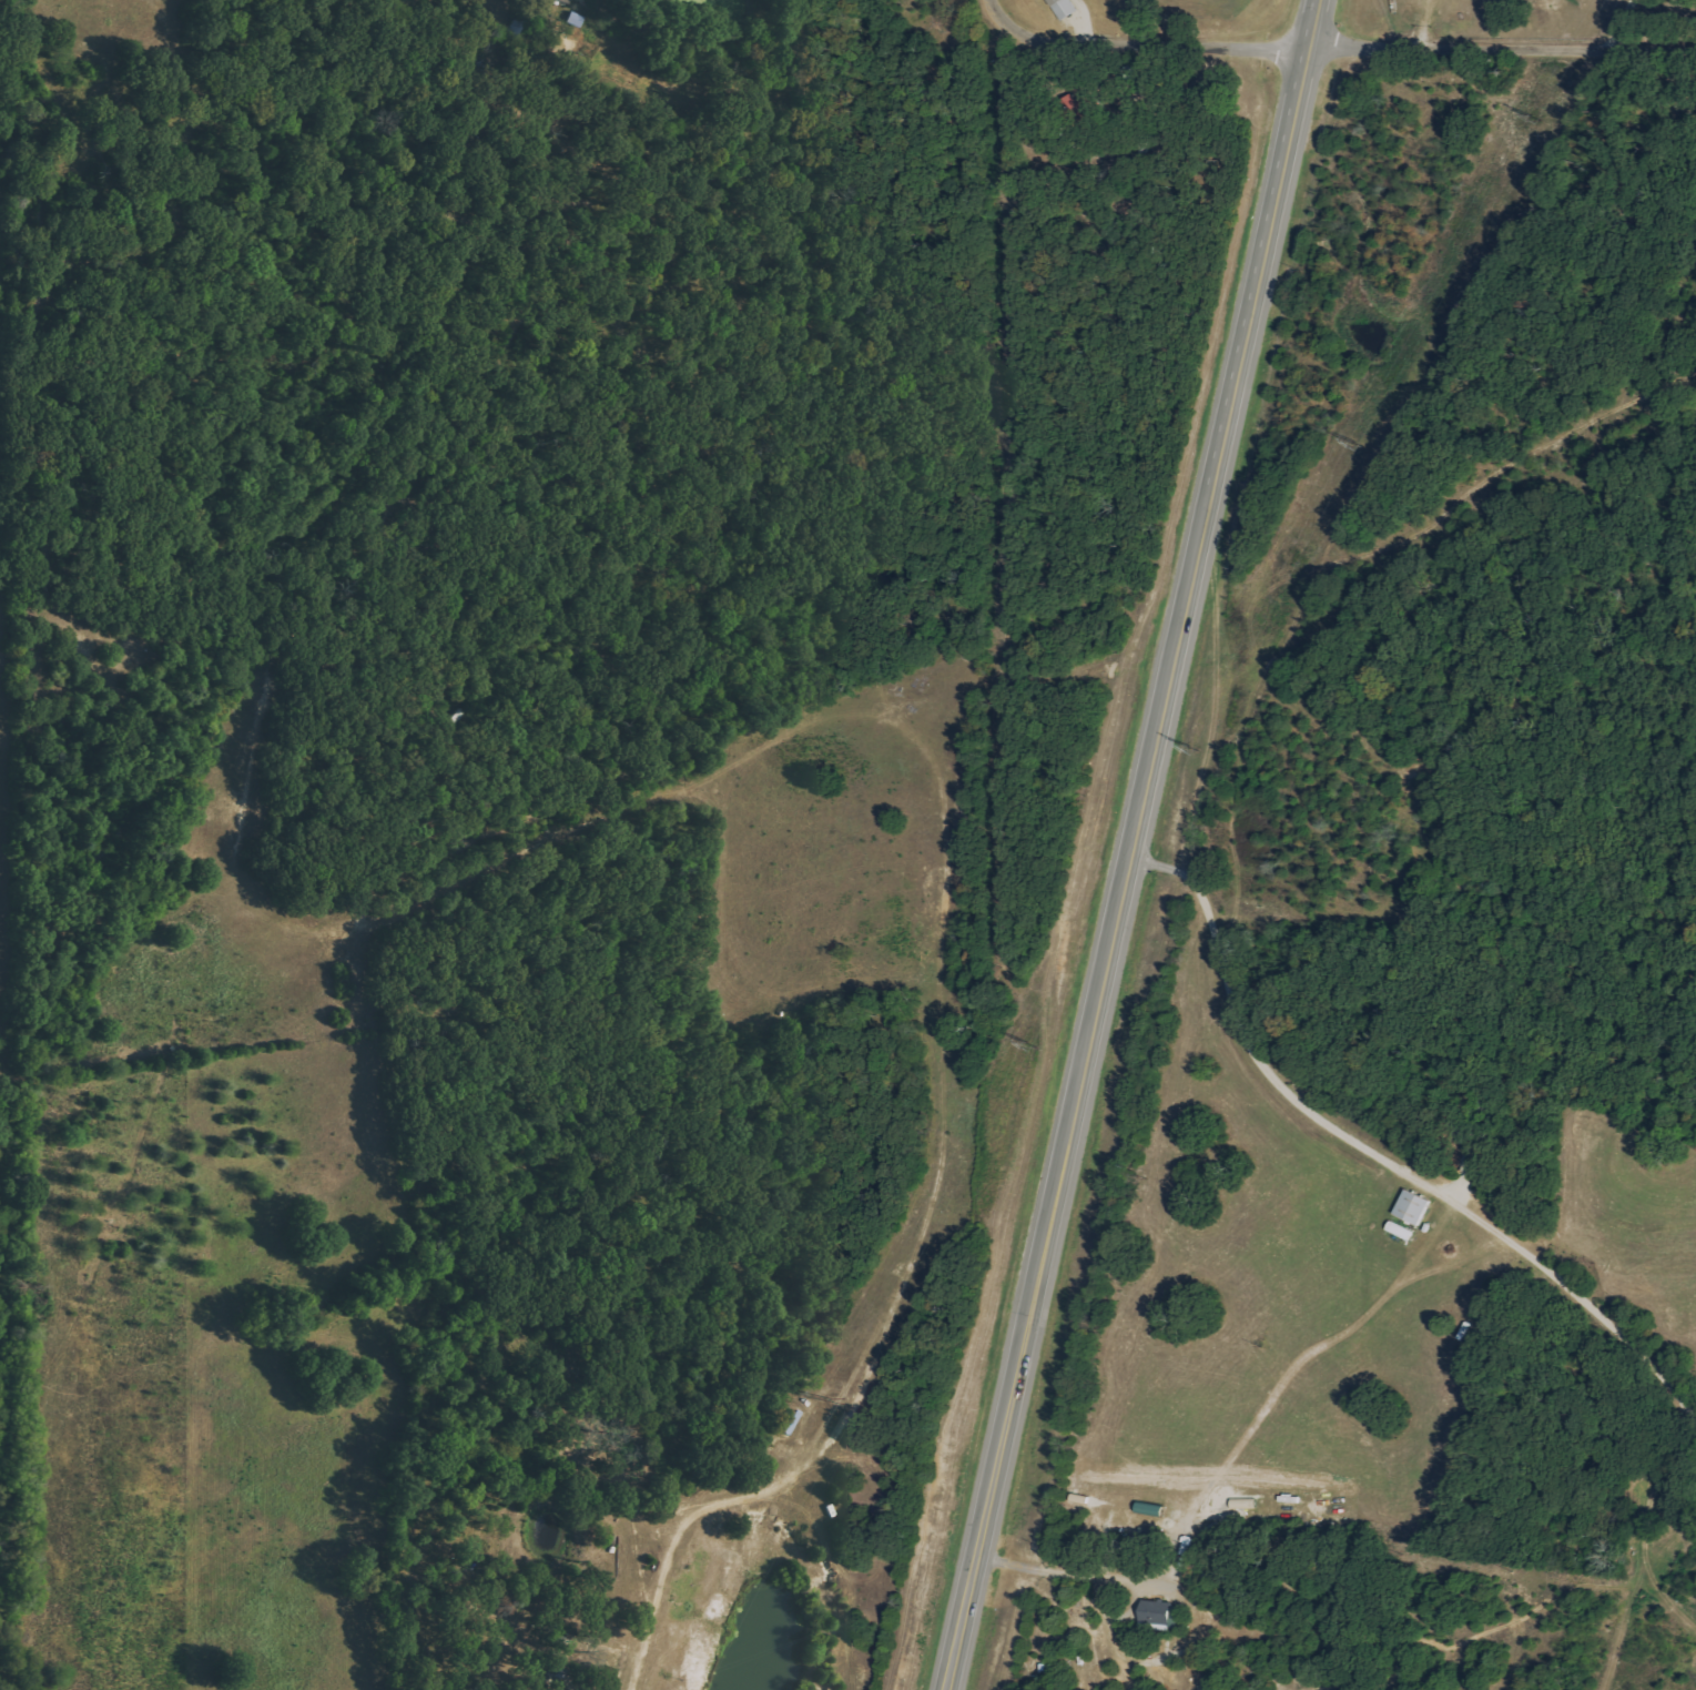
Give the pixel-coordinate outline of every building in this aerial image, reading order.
[(1072,0),(1049,0),(1062,22),(1079,12),(1072,0)] [(1076,119),(1081,126),(1092,119),(1089,114),(1098,108),(1086,90),(1060,107),(1070,123),(1076,119)] [(1432,1200),(1407,1189),(1396,1215),(1421,1226),(1432,1200)] [(1411,1241),(1415,1231),(1392,1221),(1388,1231),(1411,1241)]
